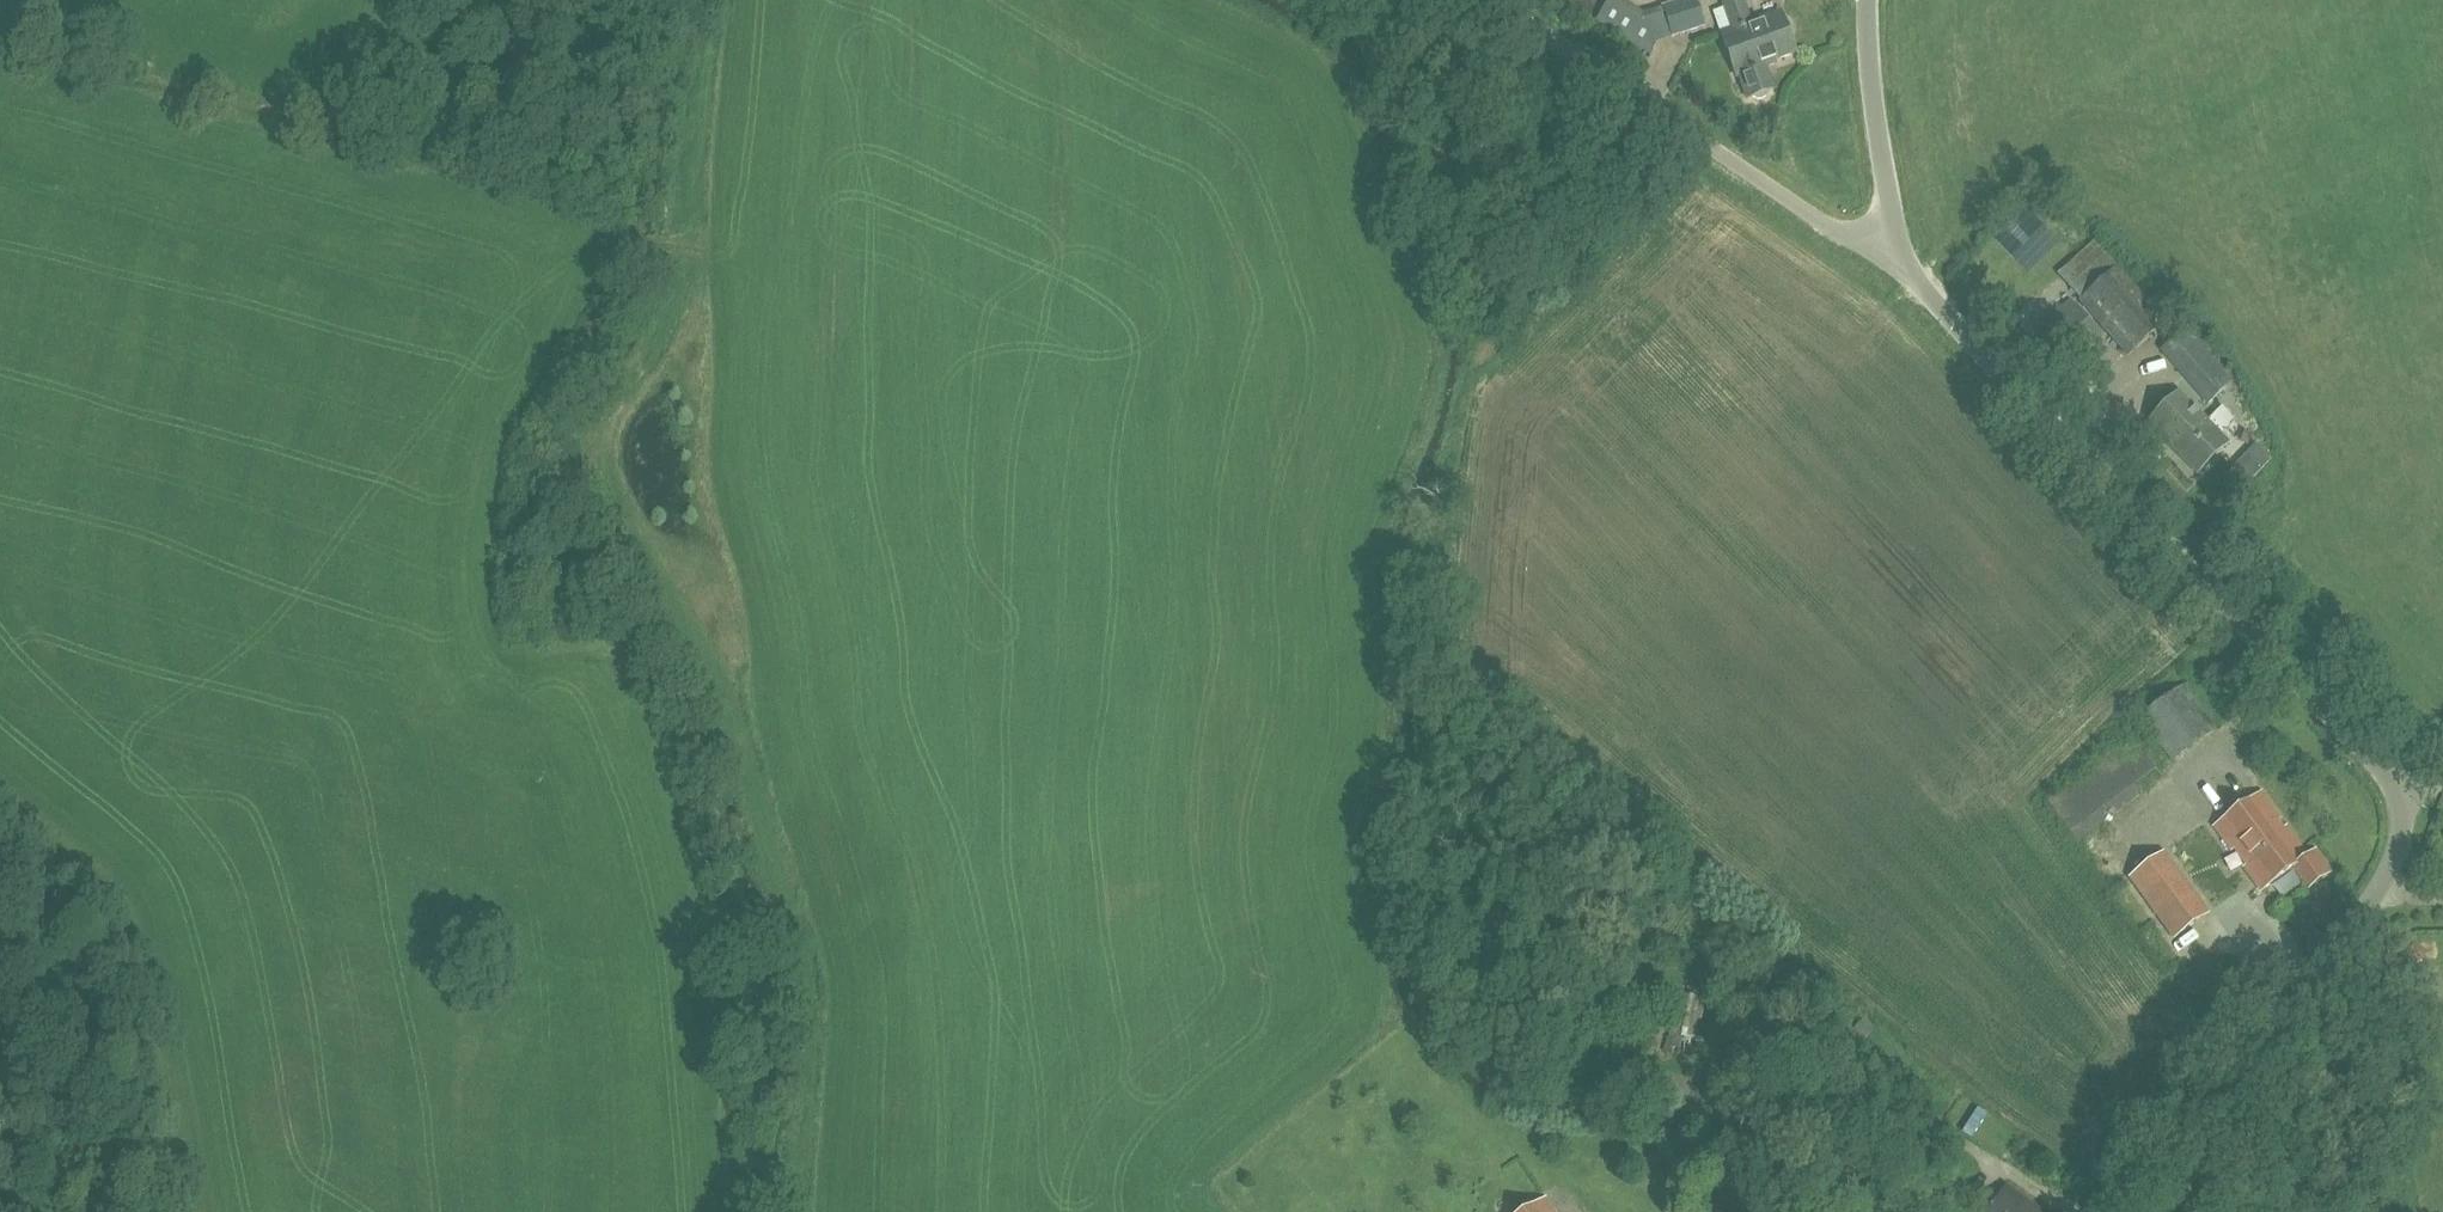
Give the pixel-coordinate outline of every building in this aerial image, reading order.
[(1642,12),(1623,0),(1610,0),(1598,18),(1651,53),(1654,48),(1642,12)] [(1672,37),(1703,27),(1694,0),(1685,0),(1662,7),(1672,37)] [(1783,17),(1781,12),(1750,23),(1742,0),(1732,0),(1724,3),(1733,28),(1721,32),(1736,76),(1739,75),(1747,98),(1752,96),(1754,97),(1755,98),(1756,99),(1758,99),(1761,99),(1762,98),(1764,98),(1765,97),(1766,96),(1767,94),(1768,93),(1768,92),(1768,90),(1773,89),(1765,65),(1766,65),(1765,63),(1795,52),(1789,33),(1790,31),(1791,30),(1791,29),(1792,27),(1792,26),(1792,24),(1791,23),(1791,22),(1790,21),(1789,20),(1788,19),(1787,18),(1786,18),(1783,17)] [(2116,271),(2081,303),(2129,356),(2165,324),(2116,271)] [(2103,334),(2075,304),(2045,331),(2073,361),(2103,334)] [(2230,383),(2183,331),(2159,352),(2205,405),(2230,383)] [(2209,423),(2195,408),(2180,393),(2149,423),(2198,473),(2229,443),(2222,436),(2236,422),(2224,409),(2209,423)] [(2265,456),(2253,443),(2236,460),(2248,472),(2265,456)] [(2142,716),(2173,759),(2215,729),(2184,686),(2142,716)] [(2293,867),(2309,888),(2331,872),(2314,850),(2307,855),(2285,826),(2281,829),(2276,822),(2280,819),(2260,792),(2214,825),(2232,850),(2240,844),(2252,860),(2244,866),(2262,890),(2293,867)] [(2130,877),(2174,937),(2207,913),(2163,853),(2130,877)] [(1982,1211),(2049,1211),(2039,1205),(1989,1190),(1982,1211)] [(1547,1198),(1523,1211),(1555,1211),(1547,1198)]
